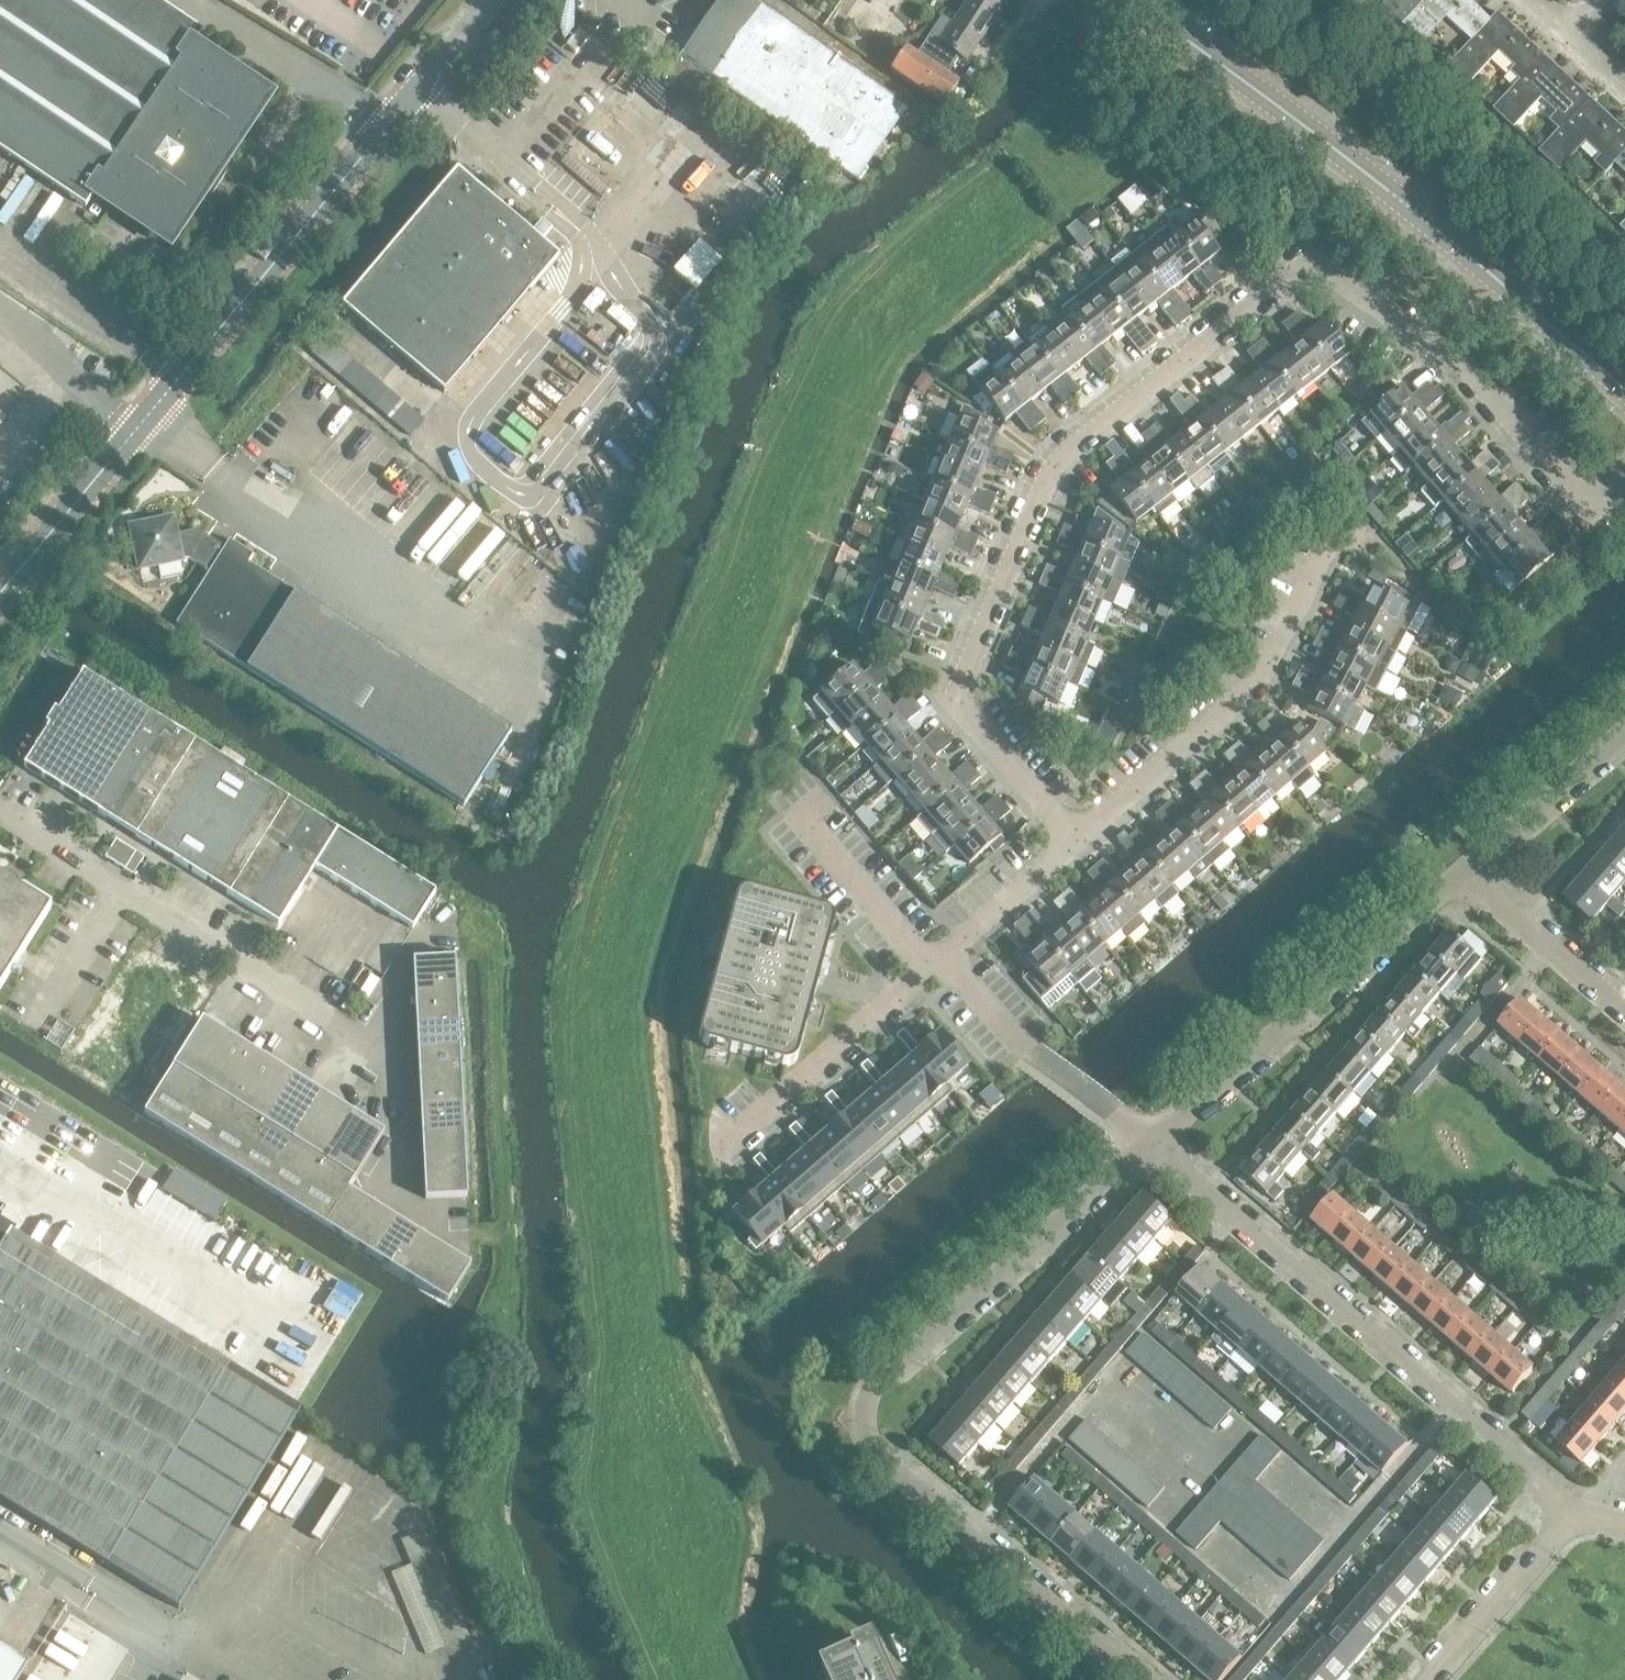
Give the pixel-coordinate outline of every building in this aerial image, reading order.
[(84,206),(93,193),(168,244),(266,98),(191,48),(201,33),(152,0),(0,0),(0,150),(84,206)] [(379,0),(271,0),(266,10),(344,57),(379,0)] [(717,4),(667,76),(702,101),(715,110),(728,91),(856,181),(907,108),(753,0),(720,0),(717,4)] [(947,77),(959,58),(967,64),(1006,4),(1001,0),(967,0),(952,23),(942,17),(916,57),(905,49),(890,71),(942,106),(957,84),(947,77)] [(1425,0),(1396,0),(1386,10),(1402,24),(1425,0)] [(1492,20),(1470,0),(1425,0),(1402,24),(1418,40),(1443,14),(1471,40),(1472,42),(1492,20)] [(1511,71),(1521,80),(1544,55),(1498,13),(1492,20),(1472,42),(1471,40),(1447,67),(1464,82),(1495,49),(1515,67),(1511,71)] [(897,42),(886,33),(883,37),(877,32),(868,43),(884,57),(897,42)] [(1514,130),(1515,129),(1543,99),(1558,113),(1551,121),(1559,129),(1569,118),(1570,119),(1590,98),(1544,55),(1521,80),(1493,110),(1509,125),(1514,130)] [(1560,171),(1588,142),(1603,155),(1595,163),(1607,173),(1615,164),(1614,163),(1624,151),(1624,131),(1590,98),(1570,119),(1569,118),(1559,129),(1548,141),(1539,150),(1538,151),(1560,172),(1560,171)] [(1531,143),(1539,150),(1548,141),(1540,133),(1531,143)] [(1614,163),(1615,164),(1624,174),(1624,151),(1614,163)] [(559,257),(534,236),(455,170),(340,306),(444,393),(559,257)] [(1119,196),(1132,213),(1147,201),(1134,184),(1119,196)] [(1175,235),(1215,286),(1222,280),(1208,262),(1218,254),(1210,243),(1220,235),(1202,213),(1200,214),(1199,212),(1195,210),(1191,211),(1187,213),(1186,217),(1186,221),(1189,224),(1175,235)] [(1175,235),(1168,226),(1151,240),(1183,281),(1192,275),(1206,293),(1215,286),(1175,235)] [(1133,254),(1184,320),(1193,313),(1174,289),(1183,281),(1151,240),(1133,254)] [(673,271),(697,291),(722,262),(723,261),(699,242),(674,270),(673,271)] [(1184,320),(1133,254),(1115,267),(1148,309),(1156,302),(1176,327),(1184,320)] [(1097,281),(1149,349),(1157,342),(1137,317),(1148,309),(1115,267),(1097,281)] [(1149,349),(1097,281),(1079,296),(1112,338),(1122,330),(1141,355),(1149,349)] [(1061,310),(1069,319),(1108,371),(1117,364),(1102,346),(1112,338),(1079,296),(1061,310)] [(1290,317),(1331,370),(1349,355),(1322,320),(1311,329),(1297,312),(1290,317)] [(1331,370),(1290,317),(1282,324),(1295,342),(1287,349),(1313,383),(1331,370)] [(1051,333),(1077,366),(1086,359),(1100,377),(1108,371),(1069,319),(1051,333)] [(1077,366),(1051,333),(1050,333),(1046,328),(1030,341),(1034,346),(1074,398),(1082,392),(1067,374),(1077,366)] [(1255,346),(1295,398),(1313,383),(1287,349),(1277,357),(1263,340),(1255,346)] [(333,345),(321,362),(414,431),(426,414),(333,345)] [(1074,398),(1034,346),(1016,361),(1042,394),(1051,387),(1066,405),(1074,398)] [(1295,398),(1255,346),(1247,353),(1261,371),(1252,378),(1278,412),(1295,398)] [(1042,394),(1016,361),(998,375),(1039,426),(1047,420),(1032,402),(1042,394)] [(1039,426),(998,375),(990,366),(972,380),(1006,423),(1016,414),(1030,433),(1039,426)] [(1278,412),(1252,378),(1242,386),(1228,369),(1221,375),(1260,426),(1278,412)] [(1260,426),(1221,375),(1211,382),(1225,400),(1216,407),(1242,440),(1260,426)] [(1383,434),(1433,391),(1426,383),(1409,397),(1401,388),(1368,417),(1383,434)] [(1433,391),(1383,434),(1397,450),(1429,422),(1423,414),(1446,394),(1439,386),(1433,391)] [(1225,454),(1184,403),(1184,404),(1178,396),(1170,403),(1189,427),(1180,434),(1207,468),(1214,476),(1231,462),(1224,454),(1225,454)] [(1242,440),(1216,407),(1206,415),(1192,397),(1184,403),(1225,454),(1242,440)] [(948,414),(940,435),(950,439),(1011,464),(1014,455),(993,447),(998,435),(985,429),(989,420),(963,407),(958,418),(948,414)] [(1470,420),(1469,419),(1462,411),(1439,432),(1429,422),(1397,450),(1389,457),(1404,474),(1412,467),(1413,467),(1461,425),(1462,427),(1470,420)] [(1207,468),(1180,434),(1170,442),(1157,425),(1149,431),(1189,481),(1207,468)] [(1413,467),(1427,484),(1428,484),(1460,457),(1452,447),(1468,433),(1462,427),(1461,425),(1413,467)] [(1195,488),(1189,481),(1149,431),(1140,438),(1154,455),(1145,462),(1172,495),(1177,502),(1195,488)] [(941,460),(981,477),(986,466),(1006,474),(1011,464),(950,439),(941,460)] [(1104,447),(1114,459),(1114,458),(1155,509),(1154,509),(1159,516),(1177,502),(1172,495),(1145,462),(1135,470),(1112,441),(1104,447)] [(1467,465),(1460,457),(1428,484),(1427,484),(1419,492),(1434,509),(1443,502),(1442,501),(1491,459),(1484,451),(1467,465)] [(1110,491),(1111,492),(1097,504),(1129,528),(1135,523),(1136,524),(1154,509),(1155,509),(1114,458),(1114,459),(1106,465),(1120,483),(1110,491)] [(1457,517),(1488,490),(1481,481),(1498,467),(1491,459),(1442,501),(1443,502),(1457,517)] [(981,477),(941,460),(932,481),(993,506),(997,496),(977,488),(981,477)] [(968,507),(989,515),(993,506),(932,481),(922,476),(914,497),(924,501),(963,518),(968,507)] [(1472,535),(1521,493),(1514,485),(1497,500),(1488,490),(1457,517),(1472,535)] [(1479,558),(1519,524),(1510,514),(1527,500),(1521,493),(1472,535),(1465,542),(1479,558)] [(963,518),(924,501),(915,522),(976,547),(979,539),(958,530),(963,518)] [(1098,509),(1093,522),(1092,522),(1087,533),(1066,524),(1062,533),(1131,563),(1140,542),(1130,538),(1123,535),(1125,529),(1098,509)] [(1501,568),(1550,526),(1543,518),(1526,533),(1519,524),(1479,558),(1480,559),(1487,552),(1501,568)] [(510,731),(266,576),(246,563),(251,555),(228,541),(223,549),(195,531),(175,535),(172,521),(130,530),(139,571),(187,561),(208,574),(176,625),(462,807),(510,731)] [(976,547),(915,522),(907,542),(946,559),(951,548),(972,557),(976,547)] [(1550,526),(1501,568),(1517,586),(1549,558),(1540,549),(1557,534),(1550,526)] [(1131,563),(1062,533),(1057,543),(1078,552),(1074,564),(1122,585),(1131,563)] [(1419,549),(1406,535),(1395,545),(1407,559),(1419,549)] [(946,559),(907,542),(898,563),(958,588),(962,579),(941,571),(946,559)] [(958,588),(898,563),(888,559),(880,580),(929,600),(933,589),(954,598),(958,588)] [(1122,585),(1074,564),(1069,575),(1048,567),(1044,576),(1104,602),(1104,601),(1113,605),(1122,585)] [(1104,602),(1044,576),(1039,587),(1060,596),(1056,605),(1095,622),(1104,602)] [(929,600),(880,580),(872,600),(941,628),(945,620),(924,611),(929,600)] [(1338,597),(1407,632),(1423,602),(1389,584),(1383,594),(1369,587),(1363,598),(1343,588),(1338,597)] [(1407,632),(1338,597),(1334,606),(1354,616),(1349,626),(1397,651),(1407,632)] [(941,628),(872,600),(857,634),(878,642),(882,631),(911,643),(916,630),(937,639),(941,628)] [(1095,622),(1056,605),(1051,617),(1030,608),(1027,616),(1087,642),(1095,622)] [(1087,642),(1027,616),(1023,625),(1043,634),(1039,645),(1087,666),(1095,647),(1086,643),(1087,642)] [(1397,651),(1349,626),(1343,638),(1322,627),(1318,636),(1387,671),(1397,651)] [(1387,671),(1318,636),(1313,645),(1333,655),(1327,666),(1366,686),(1376,692),(1387,671)] [(1087,666),(1039,645),(1033,657),(1013,649),(1009,658),(1069,684),(1069,685),(1077,689),(1087,666)] [(1060,706),(1069,685),(1069,684),(1009,658),(1005,668),(1026,676),(1021,689),(1022,689),(1016,703),(1039,712),(1044,699),(1060,706)] [(828,718),(886,667),(879,660),(862,675),(853,665),(813,701),(828,718)] [(1463,662),(1457,673),(1477,684),(1483,674),(1463,662)] [(1356,706),(1366,686),(1327,666),(1322,677),(1302,666),(1297,675),(1356,706)] [(886,667),(828,718),(843,735),(851,727),(883,700),(876,691),(893,675),(886,667)] [(24,767),(100,814),(279,926),(315,869),(338,832),(83,671),(58,712),(64,716),(55,731),(48,727),(24,767)] [(1306,707),(1345,727),(1355,732),(1366,711),(1356,706),(1297,675),(1292,685),(1312,695),(1306,707)] [(866,744),(915,702),(908,695),(892,709),(883,700),(851,727),(866,744)] [(1096,733),(1112,740),(1128,707),(1112,700),(1096,733)] [(881,762),(913,734),(904,725),(922,710),(915,702),(866,744),(881,762)] [(1042,714),(1044,714),(1052,718),(1056,708),(1046,704),(1042,714)] [(1264,719),(1308,770),(1326,754),(1297,721),(1287,730),(1271,713),(1264,719)] [(1308,770),(1264,719),(1255,727),(1271,745),(1263,752),(1291,784),(1308,770)] [(1316,725),(1331,738),(1337,729),(1319,719),(1316,725)] [(1331,738),(1316,725),(1312,731),(1326,746),(1331,738)] [(895,778),(945,736),(938,728),(921,744),(913,734),(881,762),(895,778)] [(945,736),(895,778),(910,795),(942,767),(935,759),(952,744),(945,736)] [(1291,784),(1263,752),(1253,761),(1238,743),(1230,750),(1274,799),(1291,784)] [(1274,799),(1230,750),(1222,757),(1237,774),(1229,781),(1257,813),(1274,799)] [(942,767),(910,795),(925,812),(975,770),(967,762),(950,776),(942,767)] [(931,837),(972,802),(964,792),(981,778),(975,770),(925,812),(916,819),(931,837)] [(1257,813),(1229,781),(1219,790),(1204,773),(1196,779),(1240,828),(1257,813)] [(1240,828),(1196,779),(1188,786),(1203,803),(1195,811),(1223,843),(1240,828)] [(972,802),(931,837),(947,854),(955,847),(955,846),(1004,803),(998,796),(980,811),(972,802)] [(1223,843),(1195,811),(1185,819),(1170,802),(1163,808),(1213,865),(1229,850),(1223,843)] [(1011,811),(1004,803),(955,846),(955,847),(970,864),(1002,836),(994,826),(1011,811)] [(1213,865),(1163,808),(1155,815),(1170,832),(1161,840),(1189,872),(1195,880),(1213,865)] [(1128,837),(1171,887),(1189,872),(1161,840),(1152,848),(1136,830),(1128,837)] [(358,844),(338,832),(315,869),(334,881),(358,844)] [(1171,887),(1128,837),(1123,832),(1117,837),(1117,841),(1135,862),(1126,870),(1155,902),(1154,902),(1161,910),(1178,896),(1171,887)] [(1619,838),(1602,858),(1624,878),(1624,844),(1619,838)] [(144,857),(116,839),(105,858),(133,875),(144,857)] [(377,856),(358,844),(334,881),(353,893),(377,856)] [(396,868),(377,856),(353,893),(373,905),(396,868)] [(1615,898),(1624,887),(1624,878),(1602,858),(1584,878),(1624,913),(1624,912),(1624,907),(1615,898)] [(1138,916),(1154,902),(1155,902),(1126,870),(1118,877),(1103,860),(1095,867),(1138,916)] [(1138,916),(1095,867),(1086,874),(1102,892),(1093,899),(1121,931),(1128,939),(1144,924),(1137,916),(1138,916)] [(415,880),(396,868),(373,905),(392,917),(415,880)] [(1621,917),(1624,913),(1584,878),(1567,899),(1594,922),(1608,906),(1621,917)] [(435,892),(415,880),(392,917),(411,929),(435,892)] [(51,906),(25,890),(24,889),(23,890),(21,893),(12,888),(12,887),(13,886),(13,885),(12,884),(11,882),(9,881),(8,881),(7,881),(6,882),(5,882),(4,883),(0,881),(0,991),(52,908),(52,907),(51,906)] [(1121,931),(1093,899),(1084,907),(1068,890),(1061,897),(1104,946),(1121,931)] [(806,1024),(812,1002),(813,1000),(815,991),(833,927),(833,926),(833,925),(833,924),(833,923),(833,922),(833,921),(833,920),(833,919),(832,919),(832,918),(832,917),(831,917),(831,916),(830,915),(829,915),(829,914),(828,914),(827,913),(826,913),(826,912),(825,912),(824,912),(751,892),(750,892),(749,892),(748,892),(747,892),(746,892),(745,892),(744,892),(743,893),(742,893),(741,894),(740,894),(740,895),(739,895),(739,896),(738,896),(738,897),(737,897),(737,898),(737,899),(736,900),(736,901),(721,955),(701,1030),(701,1031),(700,1031),(700,1032),(700,1033),(700,1034),(700,1035),(700,1036),(701,1037),(701,1038),(701,1039),(702,1040),(702,1041),(703,1041),(703,1042),(704,1043),(705,1044),(706,1044),(706,1045),(707,1045),(708,1045),(708,1046),(709,1046),(732,1052),(758,1059),(781,1066),(782,1066),(783,1066),(784,1066),(785,1066),(786,1066),(787,1066),(788,1066),(789,1066),(790,1065),(791,1065),(792,1064),(793,1064),(793,1063),(794,1063),(794,1062),(795,1062),(795,1061),(796,1061),(796,1060),(797,1059),(797,1058),(806,1026),(806,1024)] [(1104,946),(1061,897),(1053,904),(1068,921),(1059,928),(1087,960),(1104,946)] [(1087,960),(1059,928),(1050,937),(1030,913),(1022,920),(1078,984),(1095,969),(1087,960)] [(1078,984),(1022,920),(1014,926),(1035,950),(1025,959),(1034,969),(1022,979),(1048,1009),(1078,984)] [(1433,953),(1458,975),(1465,981),(1482,961),(1451,933),(1433,953)] [(1416,973),(1441,995),(1458,975),(1433,953),(1432,954),(1429,951),(1420,960),(1424,964),(1416,973)] [(455,958),(413,960),(415,993),(457,991),(455,958)] [(1441,995),(1416,973),(1398,993),(1424,1015),(1441,995)] [(1483,997),(1492,1004),(1510,983),(1500,974),(1493,982),(1489,982),(1487,984),(1485,987),(1485,990),(1482,993),(1484,996),(1483,997)] [(457,991),(415,993),(416,1022),(458,1019),(457,991)] [(100,1085),(141,1111),(199,1017),(158,992),(100,1085)] [(1424,1015),(1398,993),(1381,1013),(1407,1035),(1414,1041),(1422,1031),(1415,1025),(1424,1015)] [(1492,1004),(1483,997),(1466,1016),(1475,1024),(1492,1004)] [(1521,1043),(1543,1017),(1523,1000),(1501,1025),(1521,1043)] [(1407,1035),(1381,1013),(1364,1033),(1390,1055),(1407,1035)] [(1475,1024),(1466,1016),(1449,1036),(1458,1044),(1475,1024)] [(1541,1060),(1563,1035),(1543,1017),(1521,1043),(1541,1060)] [(460,1048),(458,1019),(416,1022),(418,1050),(460,1048)] [(234,1039),(203,1020),(145,1113),(176,1133),(234,1039)] [(911,1040),(903,1030),(896,1036),(905,1046),(911,1040)] [(1390,1055),(1364,1033),(1347,1053),(1372,1075),(1390,1055)] [(938,1034),(920,1050),(917,1053),(952,1093),(952,1092),(946,1085),(967,1067),(938,1034)] [(1561,1077),(1583,1052),(1563,1035),(1541,1060),(1561,1077)] [(1458,1044),(1449,1036),(1431,1056),(1440,1064),(1458,1044)] [(264,1058),(234,1039),(176,1133),(206,1151),(264,1058)] [(920,1050),(911,1040),(905,1046),(913,1056),(917,1053),(920,1050)] [(1470,1059),(1491,1077),(1502,1064),(1481,1046),(1470,1059)] [(460,1048),(418,1050),(419,1079),(461,1077),(460,1048)] [(1580,1094),(1602,1069),(1583,1052),(1561,1077),(1580,1094)] [(913,1056),(899,1068),(934,1108),(952,1093),(917,1053),(913,1056)] [(1372,1075),(1347,1053),(1329,1073),(1355,1095),(1372,1075)] [(1440,1064),(1431,1056),(1414,1076),(1423,1084),(1440,1064)] [(294,1076),(264,1058),(206,1151),(236,1170),(294,1076)] [(869,1077),(876,1071),(867,1061),(860,1067),(869,1077)] [(1491,1077),(1511,1094),(1519,1085),(1523,1080),(1512,1070),(1510,1071),(1502,1064),(1491,1077)] [(884,1081),(881,1084),(916,1124),(934,1108),(899,1068),(884,1081)] [(1600,1112),(1622,1086),(1602,1069),(1580,1094),(1600,1112)] [(877,1087),(881,1084),(884,1081),(876,1071),(869,1077),(877,1087)] [(1355,1095),(1329,1073),(1312,1093),(1338,1115),(1355,1095)] [(324,1095),(294,1076),(236,1170),(265,1189),(324,1095)] [(1423,1084),(1414,1076),(1397,1096),(1406,1104),(1423,1084)] [(461,1077),(419,1079),(421,1107),(463,1105),(461,1077)] [(916,1124),(881,1084),(877,1087),(871,1093),(863,1100),(898,1140),(916,1124)] [(1511,1094),(1531,1112),(1539,1102),(1519,1085),(1511,1094)] [(1624,1123),(1624,1089),(1622,1086),(1600,1112),(1620,1129),(1624,1123)] [(833,1108),(840,1102),(831,1092),(824,1098),(833,1108)] [(1338,1115),(1312,1093),(1295,1112),(1321,1135),(1338,1115)] [(353,1114),(324,1095),(265,1189),(295,1207),(353,1114)] [(1406,1104),(1397,1096),(1379,1116),(1388,1124),(1406,1104)] [(848,1112),(845,1115),(880,1155),(898,1140),(863,1100),(848,1112)] [(848,1112),(840,1102),(833,1108),(842,1118),(845,1115),(848,1112)] [(1531,1112),(1550,1129),(1559,1119),(1539,1102),(1531,1112)] [(21,1127),(29,1114),(16,1105),(8,1119),(21,1127)] [(463,1105),(421,1107),(422,1136),(464,1134),(463,1105)] [(1321,1135),(1295,1112),(1278,1132),(1303,1155),(1304,1154),(1313,1163),(1322,1153),(1312,1145),(1321,1135)] [(349,1190),(384,1133),(353,1114),(295,1207),(325,1226),(348,1189),(349,1190)] [(827,1131),(862,1171),(880,1155),(845,1115),(842,1118),(827,1131)] [(1388,1124),(1379,1116),(1362,1136),(1371,1144),(1388,1124)] [(797,1139),(804,1134),(795,1124),(789,1129),(797,1139)] [(809,1146),(844,1186),(862,1171),(827,1131),(813,1143),(809,1146)] [(1303,1155),(1278,1132),(1261,1152),(1286,1175),(1303,1155)] [(464,1134),(422,1136),(424,1164),(466,1162),(464,1134)] [(806,1149),(809,1146),(813,1143),(804,1134),(797,1139),(806,1149)] [(1371,1144),(1362,1136),(1345,1156),(1354,1163),(1371,1144)] [(791,1162),(826,1202),(844,1186),(809,1146),(806,1149),(791,1162)] [(1286,1175),(1261,1152),(1243,1173),(1277,1203),(1284,1194),(1275,1187),(1286,1175)] [(1610,1180),(1618,1171),(1598,1154),(1590,1163),(1610,1180)] [(753,1161),(761,1171),(768,1165),(759,1155),(753,1161)] [(1354,1163),(1345,1156),(1328,1176),(1337,1183),(1354,1163)] [(1376,1188),(1385,1179),(1364,1161),(1356,1170),(1376,1188)] [(466,1162),(424,1164),(425,1199),(467,1197),(466,1162)] [(773,1178),(808,1218),(826,1202),(791,1162),(777,1175),(773,1178)] [(770,1181),(773,1178),(777,1175),(768,1165),(761,1171),(770,1181)] [(1618,1171),(1610,1180),(1624,1193),(1624,1177),(1618,1171)] [(1337,1183),(1328,1176),(1310,1196),(1319,1204),(1337,1183)] [(756,1193),(791,1233),(808,1218),(773,1178),(770,1181),(756,1193)] [(1385,1179),(1376,1188),(1396,1206),(1405,1196),(1385,1179)] [(348,1189),(325,1226),(350,1242),(373,1205),(349,1190),(348,1189)] [(748,1241),(756,1250),(762,1245),(763,1245),(784,1227),(790,1234),(791,1233),(756,1193),(734,1212),(754,1235),(748,1241)] [(1127,1216),(1156,1240),(1174,1219),(1145,1194),(1127,1216)] [(1333,1238),(1355,1213),(1334,1195),(1313,1220),(1333,1238)] [(1319,1204),(1310,1196),(1300,1208),(1309,1215),(1319,1204)] [(1405,1196),(1396,1206),(1416,1223),(1424,1213),(1405,1196)] [(373,1205),(350,1242),(375,1257),(398,1220),(373,1205)] [(1355,1213),(1333,1238),(1353,1256),(1375,1230),(1355,1213)] [(1424,1213),(1416,1223),(1436,1240),(1444,1231),(1424,1213)] [(1109,1236),(1138,1261),(1156,1240),(1127,1216),(1109,1236)] [(398,1220),(375,1257),(399,1272),(422,1235),(398,1220)] [(45,1252),(16,1234),(18,1232),(0,1221),(0,1499),(179,1610),(302,1409),(45,1252)] [(1375,1230),(1353,1256),(1373,1273),(1395,1248),(1375,1230)] [(1444,1231),(1436,1240),(1456,1257),(1464,1248),(1444,1231)] [(447,1250),(422,1235),(399,1272),(424,1288),(447,1250)] [(1138,1261),(1109,1236),(1092,1257),(1120,1282),(1121,1281),(1138,1261)] [(1182,1263),(1190,1270),(1206,1252),(1198,1244),(1182,1263)] [(1395,1248),(1373,1273),(1393,1290),(1415,1265),(1395,1248)] [(1464,1248),(1456,1257),(1476,1275),(1484,1265),(1464,1248)] [(471,1265),(447,1250),(424,1288),(447,1303),(471,1265)] [(1092,1257),(1074,1277),(1103,1302),(1103,1301),(1112,1309),(1129,1289),(1121,1281),(1120,1282),(1092,1257)] [(1190,1270),(1182,1263),(1164,1283),(1172,1290),(1190,1270)] [(1415,1265),(1393,1290),(1413,1307),(1435,1282),(1415,1265)] [(1484,1265),(1476,1275),(1496,1292),(1504,1282),(1484,1265)] [(1202,1266),(1177,1295),(1170,1303),(1178,1311),(1186,1303),(1199,1314),(1224,1285),(1202,1266)] [(1056,1298),(1085,1322),(1103,1302),(1074,1277),(1056,1298)] [(347,1319),(362,1290),(339,1278),(324,1306),(347,1319)] [(1435,1282),(1413,1307),(1433,1325),(1455,1299),(1435,1282)] [(1504,1282),(1496,1292),(1516,1309),(1524,1300),(1504,1282)] [(1172,1290),(1164,1283),(1148,1302),(1156,1309),(1172,1290)] [(1199,1314),(1219,1331),(1219,1332),(1245,1303),(1224,1285),(1199,1314)] [(1609,1313),(1618,1320),(1624,1312),(1624,1294),(1609,1313)] [(1056,1298),(1039,1318),(1067,1343),(1085,1322),(1056,1298)] [(1453,1342),(1474,1317),(1455,1299),(1433,1325),(1453,1342)] [(1516,1309),(1536,1326),(1544,1317),(1524,1300),(1516,1309)] [(1128,1324),(1137,1331),(1156,1309),(1148,1302),(1128,1324)] [(1228,1339),(1240,1350),(1265,1321),(1245,1303),(1219,1332),(1219,1331),(1212,1339),(1221,1346),(1228,1339)] [(1474,1317),(1453,1342),(1472,1359),(1494,1334),(1474,1317)] [(1547,1336),(1555,1327),(1544,1317),(1536,1326),(1547,1336)] [(1039,1318),(1021,1338),(1050,1363),(1067,1343),(1039,1318)] [(1170,1348),(1177,1339),(1155,1319),(1147,1328),(1170,1348)] [(1240,1350),(1260,1367),(1285,1338),(1265,1321),(1240,1350)] [(1111,1345),(1119,1352),(1137,1331),(1128,1324),(1111,1345)] [(1136,1362),(1154,1342),(1144,1333),(1127,1353),(1136,1362)] [(1592,1333),(1574,1352),(1583,1360),(1601,1340),(1592,1333)] [(1494,1334),(1472,1359),(1492,1376),(1514,1351),(1494,1334)] [(1021,1338),(1004,1359),(1032,1384),(1050,1363),(1021,1338)] [(1285,1338),(1260,1367),(1280,1385),(1306,1356),(1285,1338)] [(1177,1339),(1170,1348),(1190,1365),(1198,1357),(1177,1339)] [(1146,1370),(1164,1350),(1154,1342),(1136,1362),(1146,1370)] [(1093,1365),(1101,1372),(1119,1352),(1111,1345),(1093,1365)] [(1156,1379),(1173,1359),(1164,1350),(1146,1370),(1156,1379)] [(1514,1351),(1492,1376),(1513,1394),(1535,1369),(1514,1351)] [(1557,1372),(1566,1380),(1583,1360),(1574,1352),(1557,1372)] [(1306,1356),(1280,1385),(1301,1403),(1326,1374),(1306,1356)] [(1198,1357),(1190,1365),(1211,1383),(1218,1374),(1198,1357)] [(1014,1405),(1032,1384),(1004,1359),(986,1380),(1014,1405)] [(1166,1387),(1183,1367),(1173,1359),(1156,1379),(1166,1387)] [(1609,1382),(1624,1396),(1624,1363),(1609,1382)] [(1076,1385),(1084,1392),(1101,1372),(1093,1365),(1076,1385)] [(1175,1396),(1193,1376),(1183,1367),(1166,1387),(1175,1396)] [(1540,1392),(1549,1400),(1566,1380),(1557,1372),(1540,1392)] [(1231,1400),(1238,1392),(1218,1374),(1211,1383),(1231,1400)] [(1326,1374),(1301,1403),(1321,1421),(1346,1391),(1326,1374)] [(1185,1404),(1203,1384),(1193,1376),(1175,1396),(1185,1404)] [(997,1425),(1014,1405),(986,1380),(968,1400),(997,1425)] [(1591,1402),(1616,1424),(1624,1413),(1624,1396),(1609,1382),(1591,1402)] [(1195,1413),(1212,1393),(1203,1384),(1185,1404),(1195,1413)] [(1076,1385),(1058,1405),(1066,1413),(1084,1392),(1076,1385)] [(1346,1391),(1321,1421),(1342,1438),(1367,1409),(1346,1391)] [(1238,1392),(1231,1400),(1251,1418),(1259,1409),(1238,1392)] [(1549,1400),(1540,1392),(1522,1413),(1531,1421),(1549,1400)] [(1204,1421),(1222,1401),(1212,1393),(1195,1413),(1204,1421)] [(968,1400),(950,1421),(979,1446),(997,1425),(968,1400)] [(1222,1401),(1204,1421),(1214,1430),(1232,1409),(1222,1401)] [(1591,1402),(1574,1422),(1599,1443),(1616,1424),(1591,1402)] [(1040,1426),(1048,1434),(1066,1413),(1058,1405),(1040,1426)] [(1259,1409),(1251,1418),(1272,1436),(1279,1427),(1259,1409)] [(1367,1409),(1342,1438),(1362,1456),(1387,1427),(1367,1409)] [(1069,1440),(1079,1449),(1097,1429),(1087,1420),(1069,1440)] [(961,1467),(961,1466),(979,1446),(950,1421),(932,1442),(961,1467)] [(1581,1464),(1599,1443),(1574,1422),(1556,1443),(1581,1464)] [(1022,1447),(1030,1454),(1048,1434),(1040,1426),(1022,1447)] [(299,1427),(269,1479),(291,1492),(321,1439),(299,1427)] [(1279,1427),(1272,1436),(1292,1454),(1300,1445),(1279,1427)] [(1383,1475),(1409,1446),(1387,1427),(1362,1456),(1383,1475)] [(1079,1449),(1089,1457),(1107,1437),(1097,1429),(1079,1449)] [(1253,1446),(1273,1463),(1281,1453),(1261,1436),(1253,1446)] [(1089,1457),(1099,1466),(1116,1446),(1107,1437),(1089,1457)] [(1300,1445),(1292,1454),(1313,1472),(1320,1463),(1300,1445)] [(1099,1466),(1109,1474),(1126,1454),(1116,1446),(1099,1466)] [(1273,1463),(1253,1446),(1245,1455),(1264,1473),(1273,1463)] [(1004,1467),(1013,1475),(1030,1454),(1022,1447),(1004,1467)] [(1062,1456),(1080,1471),(1087,1463),(1069,1447),(1062,1456)] [(1431,1449),(1416,1466),(1425,1474),(1428,1470),(1433,1475),(1438,1474),(1441,1470),(1441,1466),(1436,1461),(1440,1457),(1431,1449)] [(1109,1474),(1118,1483),(1136,1463),(1126,1454),(1109,1474)] [(1264,1473),(1245,1455),(1236,1465),(1256,1482),(1264,1473)] [(1080,1471),(1100,1489),(1108,1481),(1087,1463),(1080,1471)] [(1118,1483),(1128,1491),(1146,1471),(1136,1463),(1118,1483)] [(1320,1463),(1313,1472),(1333,1490),(1341,1481),(1320,1463)] [(1256,1482),(1236,1465),(1228,1475),(1247,1492),(1256,1482)] [(1416,1466),(1397,1488),(1406,1495),(1425,1474),(1416,1466)] [(983,1485),(995,1495),(1013,1475),(1004,1467),(991,1483),(988,1480),(983,1485)] [(1128,1491),(1138,1500),(1155,1479),(1146,1471),(1128,1491)] [(1239,1502),(1247,1492),(1228,1475),(1219,1484),(1239,1502)] [(1452,1497),(1480,1521),(1498,1500),(1470,1476),(1452,1497)] [(1036,1479),(1011,1508),(1032,1526),(1057,1497),(1036,1479)] [(1148,1508),(1165,1488),(1155,1479),(1138,1500),(1148,1508)] [(1100,1489),(1121,1507),(1128,1498),(1108,1481),(1100,1489)] [(1358,1496),(1353,1492),(1341,1481),(1333,1490),(1350,1505),(1358,1496)] [(1239,1502),(1249,1510),(1266,1491),(1256,1482),(1247,1492),(1239,1502)] [(1230,1511),(1239,1502),(1219,1484),(1211,1494),(1230,1511)] [(1397,1488),(1380,1508),(1388,1516),(1406,1495),(1397,1488)] [(1249,1510),(1259,1519),(1276,1499),(1266,1491),(1249,1510)] [(1230,1511),(1211,1494),(1202,1504),(1222,1521),(1230,1511)] [(1032,1526),(1053,1544),(1078,1515),(1057,1497),(1032,1526)] [(1480,1521),(1452,1497),(1433,1518),(1461,1543),(1480,1521)] [(1121,1507),(1141,1525),(1149,1516),(1128,1498),(1121,1507)] [(1259,1519),(1268,1528),(1286,1508),(1276,1499),(1259,1519)] [(1230,1511),(1222,1521),(1231,1530),(1249,1510),(1239,1502),(1230,1511)] [(1213,1531),(1222,1521),(1202,1504),(1193,1514),(1213,1531)] [(1268,1528),(1278,1536),(1296,1516),(1286,1508),(1268,1528)] [(1380,1508),(1363,1528),(1371,1535),(1388,1516),(1380,1508)] [(1259,1519),(1249,1510),(1231,1530),(1241,1539),(1259,1519)] [(1213,1531),(1193,1514),(1185,1524),(1205,1541),(1213,1531)] [(1078,1515),(1053,1544),(1073,1562),(1098,1533),(1078,1515)] [(1141,1525),(1162,1543),(1169,1534),(1149,1516),(1141,1525)] [(1278,1536),(1288,1545),(1305,1525),(1296,1516),(1278,1536)] [(1415,1539),(1444,1563),(1461,1543),(1433,1518),(1415,1539)] [(1268,1528),(1259,1519),(1241,1539),(1251,1547),(1268,1528)] [(1205,1541),(1185,1524),(1177,1533),(1196,1550),(1205,1541)] [(1288,1545),(1298,1553),(1315,1534),(1305,1525),(1288,1545)] [(1278,1536),(1268,1528),(1251,1547),(1261,1556),(1278,1536)] [(1073,1562),(1094,1580),(1119,1551),(1098,1533),(1073,1562)] [(1162,1543),(1182,1560),(1190,1552),(1169,1534),(1162,1543)] [(1298,1553),(1308,1562),(1325,1542),(1315,1534),(1298,1553)] [(1288,1545),(1278,1536),(1261,1556),(1271,1564),(1288,1545)] [(1398,1559),(1427,1583),(1444,1563),(1415,1539),(1398,1559)] [(1298,1553),(1288,1545),(1271,1564),(1281,1573),(1298,1553)] [(1094,1580),(1114,1598),(1139,1568),(1119,1551),(1094,1580)] [(1182,1560),(1203,1578),(1210,1570),(1190,1552),(1182,1560)] [(1308,1562),(1298,1553),(1281,1573),(1291,1582),(1308,1562)] [(1380,1579),(1409,1604),(1427,1583),(1398,1559),(1380,1579)] [(394,1570),(425,1652),(457,1640),(441,1598),(420,1606),(405,1566),(394,1570)] [(1114,1598),(1135,1615),(1160,1586),(1139,1568),(1114,1598)] [(1327,1569),(1309,1589),(1318,1597),(1336,1576),(1327,1569)] [(1203,1578),(1223,1596),(1231,1587),(1210,1570),(1203,1578)] [(1363,1600),(1391,1624),(1409,1604),(1380,1579),(1363,1600)] [(1135,1615),(1155,1633),(1180,1604),(1160,1586),(1135,1615)] [(1223,1596),(1244,1614),(1251,1605),(1231,1587),(1223,1596)] [(1345,1620),(1373,1645),(1391,1624),(1363,1600),(1345,1620)] [(1155,1633),(1176,1651),(1201,1622),(1180,1604),(1155,1633)] [(1244,1614),(1260,1628),(1268,1620),(1251,1605),(1244,1614)] [(857,1619),(805,1639),(823,1679),(885,1679),(857,1619)] [(1327,1641),(1356,1665),(1373,1645),(1345,1620),(1327,1641)] [(1221,1640),(1201,1622),(1176,1651),(1196,1669),(1221,1640)] [(1243,1658),(1221,1640),(1196,1669),(1209,1679),(1224,1679),(1243,1658)] [(1331,1679),(1343,1679),(1356,1665),(1327,1641),(1309,1661),(1331,1679)] [(30,1665),(0,1646),(0,1679),(20,1679),(30,1665)] [(1256,1651),(1238,1672),(1247,1679),(1264,1659),(1256,1651)] [(1309,1661),(1293,1679),(1331,1679),(1309,1661)] [(1247,1679),(1238,1672),(1231,1679),(1246,1679),(1247,1679)]
